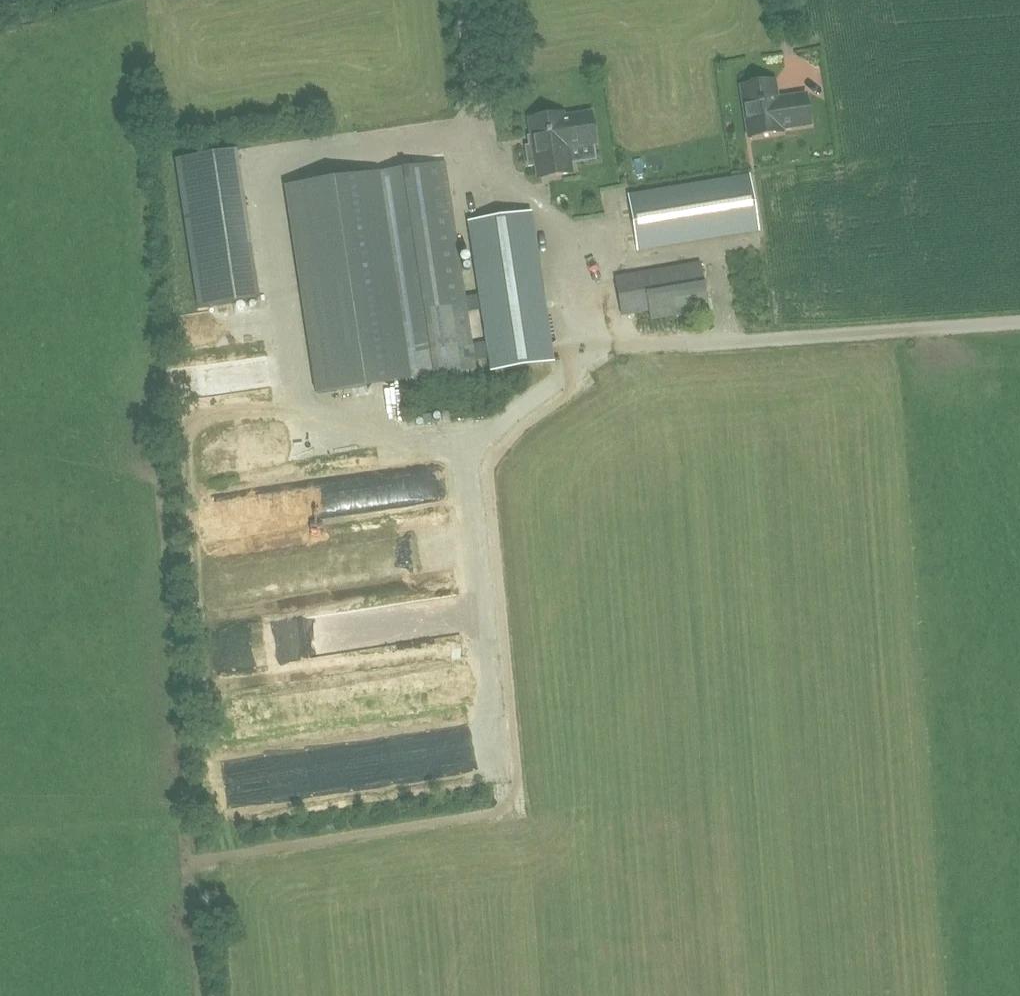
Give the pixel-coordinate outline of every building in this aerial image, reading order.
[(773,77),(767,78),(762,75),(750,77),(747,82),(741,83),(749,133),(782,128),(781,125),(809,120),(805,91),(776,96),(773,77)] [(572,173),(570,164),(568,147),(596,143),(592,113),(563,117),(562,113),(530,118),(534,145),(526,146),(529,166),(537,165),(539,178),(572,173)] [(198,306),(259,296),(236,147),(175,156),(198,306)] [(305,180),(337,386),(476,365),(444,158),(305,180)] [(750,172),(630,191),(639,246),(758,226),(750,172)] [(531,209),(469,218),(492,366),(554,357),(531,209)] [(623,320),(708,306),(700,259),(615,273),(623,320)] [(231,386),(275,384),(273,357),(230,359),(231,386)] [(268,493),(211,497),(213,532),(270,528),(268,493)]
